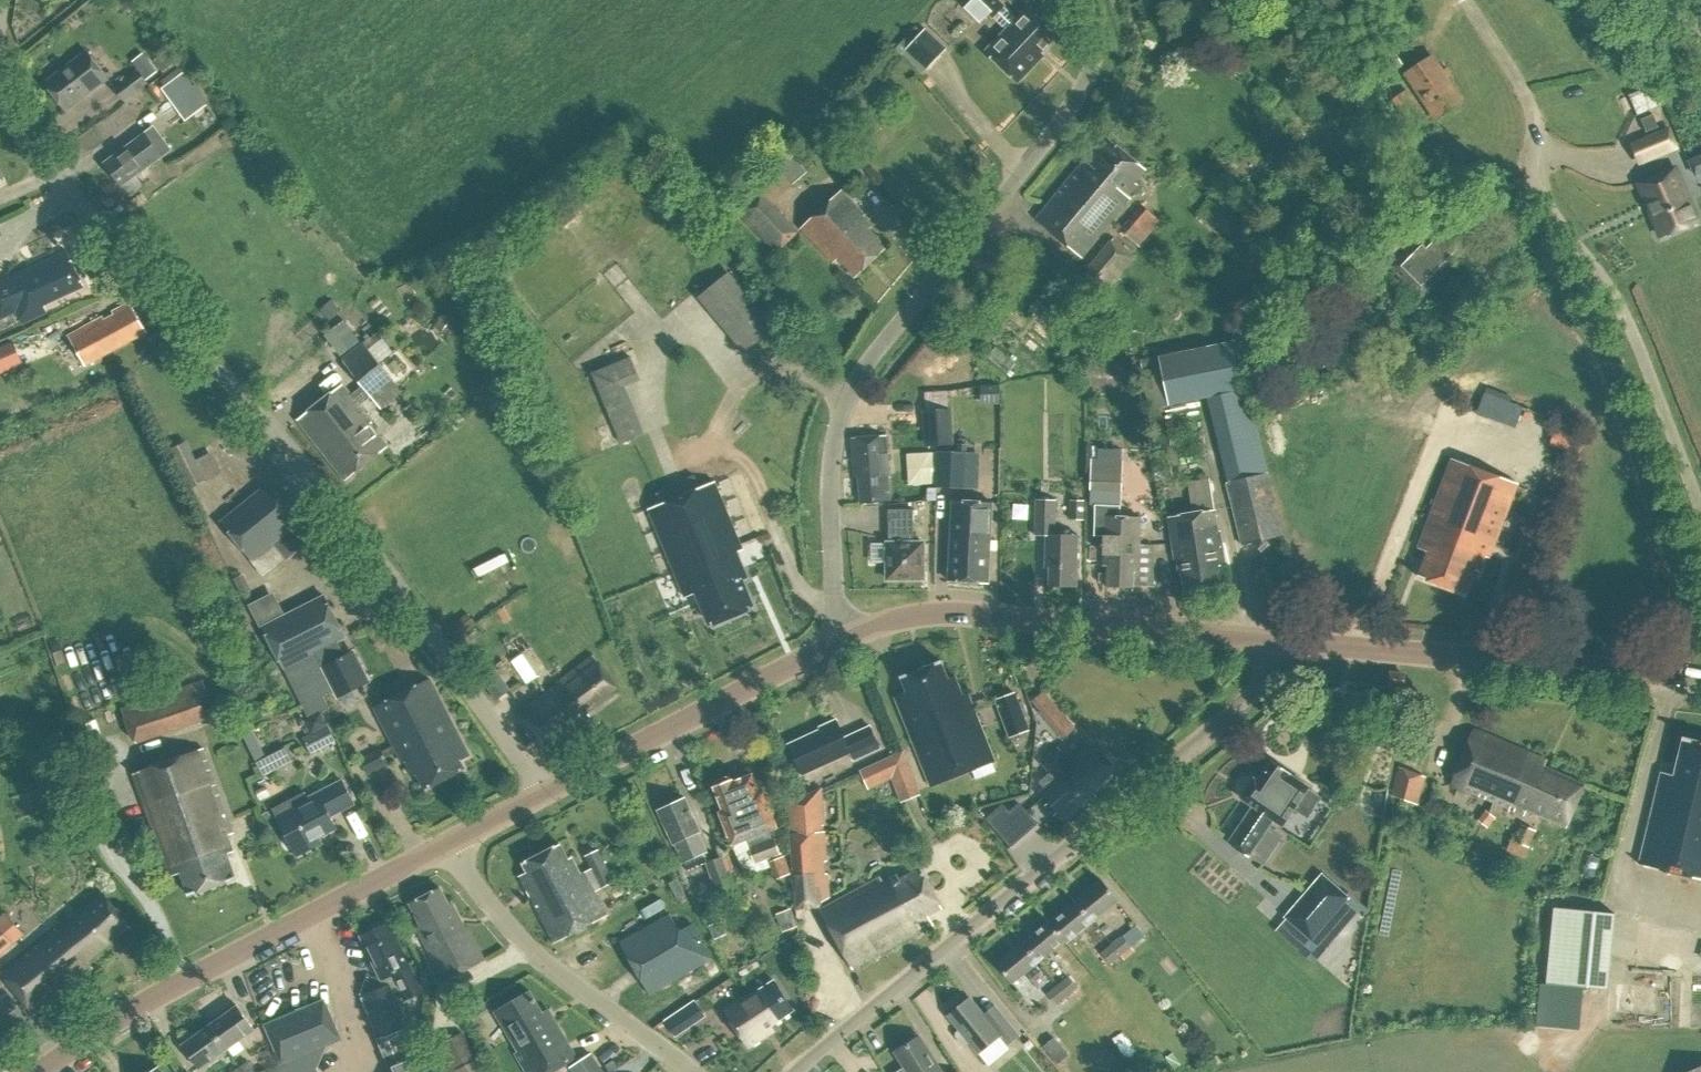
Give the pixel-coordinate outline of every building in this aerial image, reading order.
[(1018,82),(1043,56),(1040,53),(1057,35),(1028,7),(1017,19),(1004,7),(1005,5),(1000,0),(971,0),(964,8),(981,23),(989,14),(1006,30),(986,52),(1018,82)] [(906,50),(926,69),(946,49),(926,30),(906,50)] [(110,80),(88,52),(45,84),(67,113),(110,80)] [(116,88),(126,101),(150,82),(148,79),(159,71),(145,52),(134,60),(140,69),(116,88)] [(1433,56),(1406,74),(1435,118),(1461,100),(1446,78),(1451,74),(1447,67),(1442,70),(1433,56)] [(162,90),(186,122),(209,106),(185,73),(162,90)] [(1658,83),(1629,95),(1638,115),(1666,103),(1658,83)] [(1420,109),(1407,89),(1392,98),(1404,119),(1420,109)] [(1653,114),(1641,119),(1646,132),(1659,127),(1653,114)] [(1630,142),(1638,165),(1679,148),(1669,126),(1630,142)] [(161,158),(144,136),(106,165),(123,187),(161,158)] [(1106,136),(1036,219),(1081,257),(1130,199),(1128,197),(1137,186),(1135,184),(1146,170),(1106,136)] [(772,160),(751,180),(727,203),(775,254),(799,231),(772,203),(807,171),(787,147),(772,160)] [(1675,167),(1637,183),(1659,236),(1697,220),(1675,167)] [(835,264),(839,260),(856,277),(887,248),(870,230),(872,228),(862,217),(865,215),(841,190),(801,229),(835,264)] [(1148,232),(1159,220),(1141,205),(1131,216),(1120,230),(1138,245),(1148,232)] [(1360,255),(1381,275),(1390,266),(1423,298),(1469,250),(1440,222),(1427,236),(1423,233),(1418,237),(1398,217),(1360,255)] [(1114,238),(1073,286),(1095,304),(1099,299),(1135,257),(1114,238)] [(24,325),(49,315),(45,307),(85,289),(69,253),(39,267),(41,272),(24,279),(22,274),(1,283),(0,281),(0,317),(1,320),(18,312),(24,325)] [(701,296),(746,350),(773,328),(728,273),(701,296)] [(71,337),(86,366),(145,335),(130,306),(71,337)] [(396,384),(363,342),(342,359),(374,400),(396,384)] [(0,348),(0,373),(22,363),(13,343),(0,348)] [(1208,398),(1229,481),(1225,482),(1241,545),(1283,534),(1247,389),(1243,390),(1233,343),(1159,359),(1169,406),(1208,398)] [(997,344),(987,356),(1007,373),(1017,360),(997,344)] [(592,373),(622,444),(635,438),(611,381),(636,370),(631,357),(592,373)] [(373,424),(343,386),(298,421),(346,482),(389,449),(371,426),(373,424)] [(1476,412),(1498,421),(1507,400),(1484,392),(1476,412)] [(924,408),(926,446),(951,445),(949,408),(946,408),(946,399),(928,400),(928,408),(924,408)] [(850,438),(853,473),(859,473),(862,504),(890,501),(887,461),(889,461),(887,436),(850,438)] [(173,452),(193,491),(226,473),(214,451),(201,457),(193,442),(173,452)] [(967,487),(968,452),(937,450),(935,487),(961,488),(961,487),(967,487)] [(1107,584),(1107,585),(1134,586),(1134,585),(1134,572),(1138,572),(1140,516),(1115,515),(1116,505),(1121,505),(1118,505),(1118,489),(1122,489),(1123,459),(1092,459),(1091,488),(1097,488),(1095,534),(1104,534),(1103,564),(1108,565),(1107,584)] [(1452,459),(1449,469),(1448,468),(1418,548),(1428,552),(1418,578),(1464,596),(1474,570),(1480,572),(1486,555),(1490,557),(1518,483),(1452,459)] [(1193,480),(1194,501),(1215,500),(1214,479),(1193,480)] [(314,539),(270,485),(222,524),(266,578),(314,539)] [(649,513),(685,601),(698,596),(711,627),(751,611),(740,585),(745,583),(734,556),(742,552),(715,486),(649,513)] [(741,496),(730,501),(737,516),(748,511),(741,496)] [(1050,566),(1049,583),(1078,584),(1079,533),(1055,533),(1056,496),(1036,496),(1035,532),(1047,532),(1046,564),(1046,566),(1050,566)] [(1071,517),(1084,518),(1084,499),(1071,499),(1071,517)] [(949,580),(988,582),(991,503),(952,501),(949,580)] [(1015,504),(1017,520),(1034,519),(1033,503),(1015,504)] [(1181,572),(1185,594),(1222,588),(1218,565),(1221,565),(1217,539),(1222,539),(1221,530),(1219,531),(1215,509),(1168,516),(1175,559),(1176,559),(1179,572),(1181,572)] [(889,510),(889,544),(887,544),(887,578),(923,579),(923,544),(914,544),(914,510),(889,510)] [(355,653),(345,658),(338,644),(346,639),(325,597),(263,628),(310,721),(331,710),(324,697),(335,692),(335,693),(339,700),(371,684),(355,653)] [(524,650),(483,672),(499,702),(541,680),(524,650)] [(520,714),(550,754),(594,721),(588,714),(619,690),(594,657),(563,680),(564,681),(520,714)] [(900,676),(906,692),(894,696),(930,787),(994,761),(967,693),(962,695),(954,675),(947,678),(940,660),(900,676)] [(1388,686),(1404,687),(1405,677),(1389,676),(1388,686)] [(121,707),(136,743),(217,716),(203,679),(121,707)] [(459,762),(468,758),(431,683),(376,710),(403,764),(407,762),(414,776),(418,776),(425,790),(464,770),(459,762)] [(994,699),(1009,738),(1030,729),(1015,691),(994,699)] [(844,737),(836,719),(819,726),(820,728),(788,743),(802,775),(850,753),(853,759),(880,747),(870,725),(844,737)] [(334,734),(329,721),(307,729),(312,742),(334,734)] [(1450,786),(1523,817),(1525,812),(1565,829),(1583,786),(1544,769),(1546,763),(1472,733),(1450,786)] [(1700,880),(1700,743),(1683,739),(1673,776),(1661,773),(1639,865),(1700,880)] [(1095,754),(1087,745),(1069,761),(1058,748),(1042,762),(1050,772),(1041,781),(1047,788),(1041,792),(1066,821),(1096,795),(1092,791),(1116,771),(1099,751),(1095,754)] [(360,759),(367,773),(388,763),(380,749),(360,759)] [(233,853),(227,837),(233,835),(204,750),(132,774),(169,879),(182,875),(189,895),(235,880),(226,856),(233,853)] [(923,792),(904,751),(861,770),(870,789),(891,779),(901,802),(923,792)] [(1306,791),(1307,788),(1290,777),(1291,775),(1271,762),(1258,782),(1253,779),(1240,799),(1251,806),(1227,843),(1246,856),(1271,820),(1281,826),(1293,808),(1299,812),(1303,805),(1307,807),(1314,797),(1306,791)] [(1426,774),(1398,766),(1390,795),(1417,803),(1426,774)] [(733,782),(733,779),(726,777),(717,780),(713,786),(722,810),(719,812),(731,845),(746,839),(749,848),(748,848),(754,863),(780,853),(775,839),(771,840),(768,832),(777,828),(763,790),(759,791),(752,774),(733,782)] [(295,851),(299,857),(322,846),(319,839),(337,830),(331,818),(356,806),(344,782),(309,799),(306,793),(273,809),(294,852),(295,851)] [(266,785),(256,790),(260,800),(270,796),(266,785)] [(786,807),(794,911),(823,908),(822,901),(831,898),(829,876),(826,876),(825,861),(829,861),(826,831),(821,830),(821,826),(825,825),(821,788),(786,807)] [(1435,797),(1424,818),(1479,849),(1499,813),(1488,807),(1480,822),(1435,797)] [(700,833),(683,799),(658,811),(674,845),(675,844),(684,863),(706,852),(697,834),(700,833)] [(1007,816),(1000,808),(987,820),(1010,848),(1037,824),(1020,804),(1007,816)] [(1509,840),(1528,848),(1535,831),(1516,823),(1509,840)] [(519,876),(554,944),(607,916),(593,890),(599,888),(600,890),(613,884),(597,849),(583,856),(590,869),(580,873),(572,857),(568,859),(560,844),(525,863),(529,871),(519,876)] [(768,862),(775,881),(791,874),(784,855),(768,862)] [(723,856),(705,863),(717,896),(735,889),(723,856)] [(881,878),(821,911),(853,969),(933,926),(928,916),(942,908),(920,868),(899,879),(897,875),(883,883),(881,878)] [(1292,908),(1312,932),(1348,903),(1328,879),(1292,908)] [(1075,902),(1091,921),(1117,900),(1102,881),(1075,902)] [(448,905),(439,888),(409,904),(420,926),(415,928),(443,982),(485,961),(468,927),(465,929),(452,903),(448,905)] [(1,975),(35,1016),(94,968),(89,962),(129,929),(102,896),(58,932),(57,930),(1,975)] [(1048,921),(1065,942),(1091,921),(1075,902),(1050,923),(1048,921)] [(1610,973),(1616,910),(1554,905),(1544,1027),(1581,1031),(1582,1016),(1590,1016),(1594,971),(1610,973)] [(620,943),(649,995),(712,960),(692,924),(679,931),(670,915),(620,943)] [(0,924),(0,955),(21,936),(6,919),(0,924)] [(1022,942),(1038,962),(1063,941),(1064,942),(1065,942),(1048,921),(1022,942)] [(389,986),(392,992),(399,989),(405,999),(422,991),(410,966),(411,966),(390,923),(362,936),(386,988),(389,986)] [(1110,964),(1131,947),(1122,937),(1101,953),(1110,964)] [(996,964),(1011,983),(1038,962),(1022,942),(996,964)] [(1077,988),(1068,977),(1047,994),(1056,1005),(1077,988)] [(745,998),(725,1011),(748,1047),(774,1030),(771,1025),(794,1010),(774,981),(746,999),(745,998)] [(720,984),(692,1001),(704,1022),(733,1004),(720,984)] [(426,1053),(406,1062),(393,1035),(410,1027),(409,1026),(408,1026),(392,992),(389,986),(386,988),(365,996),(381,1038),(379,1038),(393,1071),(432,1071),(426,1053)] [(515,1053),(526,1071),(552,1071),(576,1058),(548,1010),(542,1014),(529,992),(494,1012),(517,1052),(515,1053)] [(969,1042),(978,1054),(1000,1036),(1008,1045),(1019,1036),(999,1011),(988,1020),(969,997),(947,1015),(959,1030),(955,1032),(955,1036),(962,1045),(966,1045),(969,1042)] [(316,1069),(326,1046),(333,1043),(338,1031),(328,1007),(317,1003),(264,1026),(281,1066),(265,1071),(318,1071),(316,1069)] [(210,1025),(227,1050),(254,1030),(237,1006),(210,1025)] [(668,1019),(676,1032),(687,1025),(679,1012),(668,1019)] [(440,1015),(439,1034),(450,1034),(451,1015),(440,1015)] [(182,1045),(199,1069),(227,1050),(210,1025),(182,1045)] [(482,1067),(476,1035),(448,1040),(454,1071),(457,1071),(482,1067)] [(907,1071),(942,1071),(919,1036),(894,1052),(907,1071)] [(1043,1046),(1057,1063),(1068,1054),(1054,1036),(1043,1046)] [(574,1071),(606,1071),(593,1052),(570,1067),(574,1071)] [(975,1057),(964,1064),(968,1071),(984,1071),(975,1057)] [(754,1059),(739,1058),(739,1071),(754,1071),(754,1059)] [(248,1061),(232,1071),(255,1071),(248,1061)]
